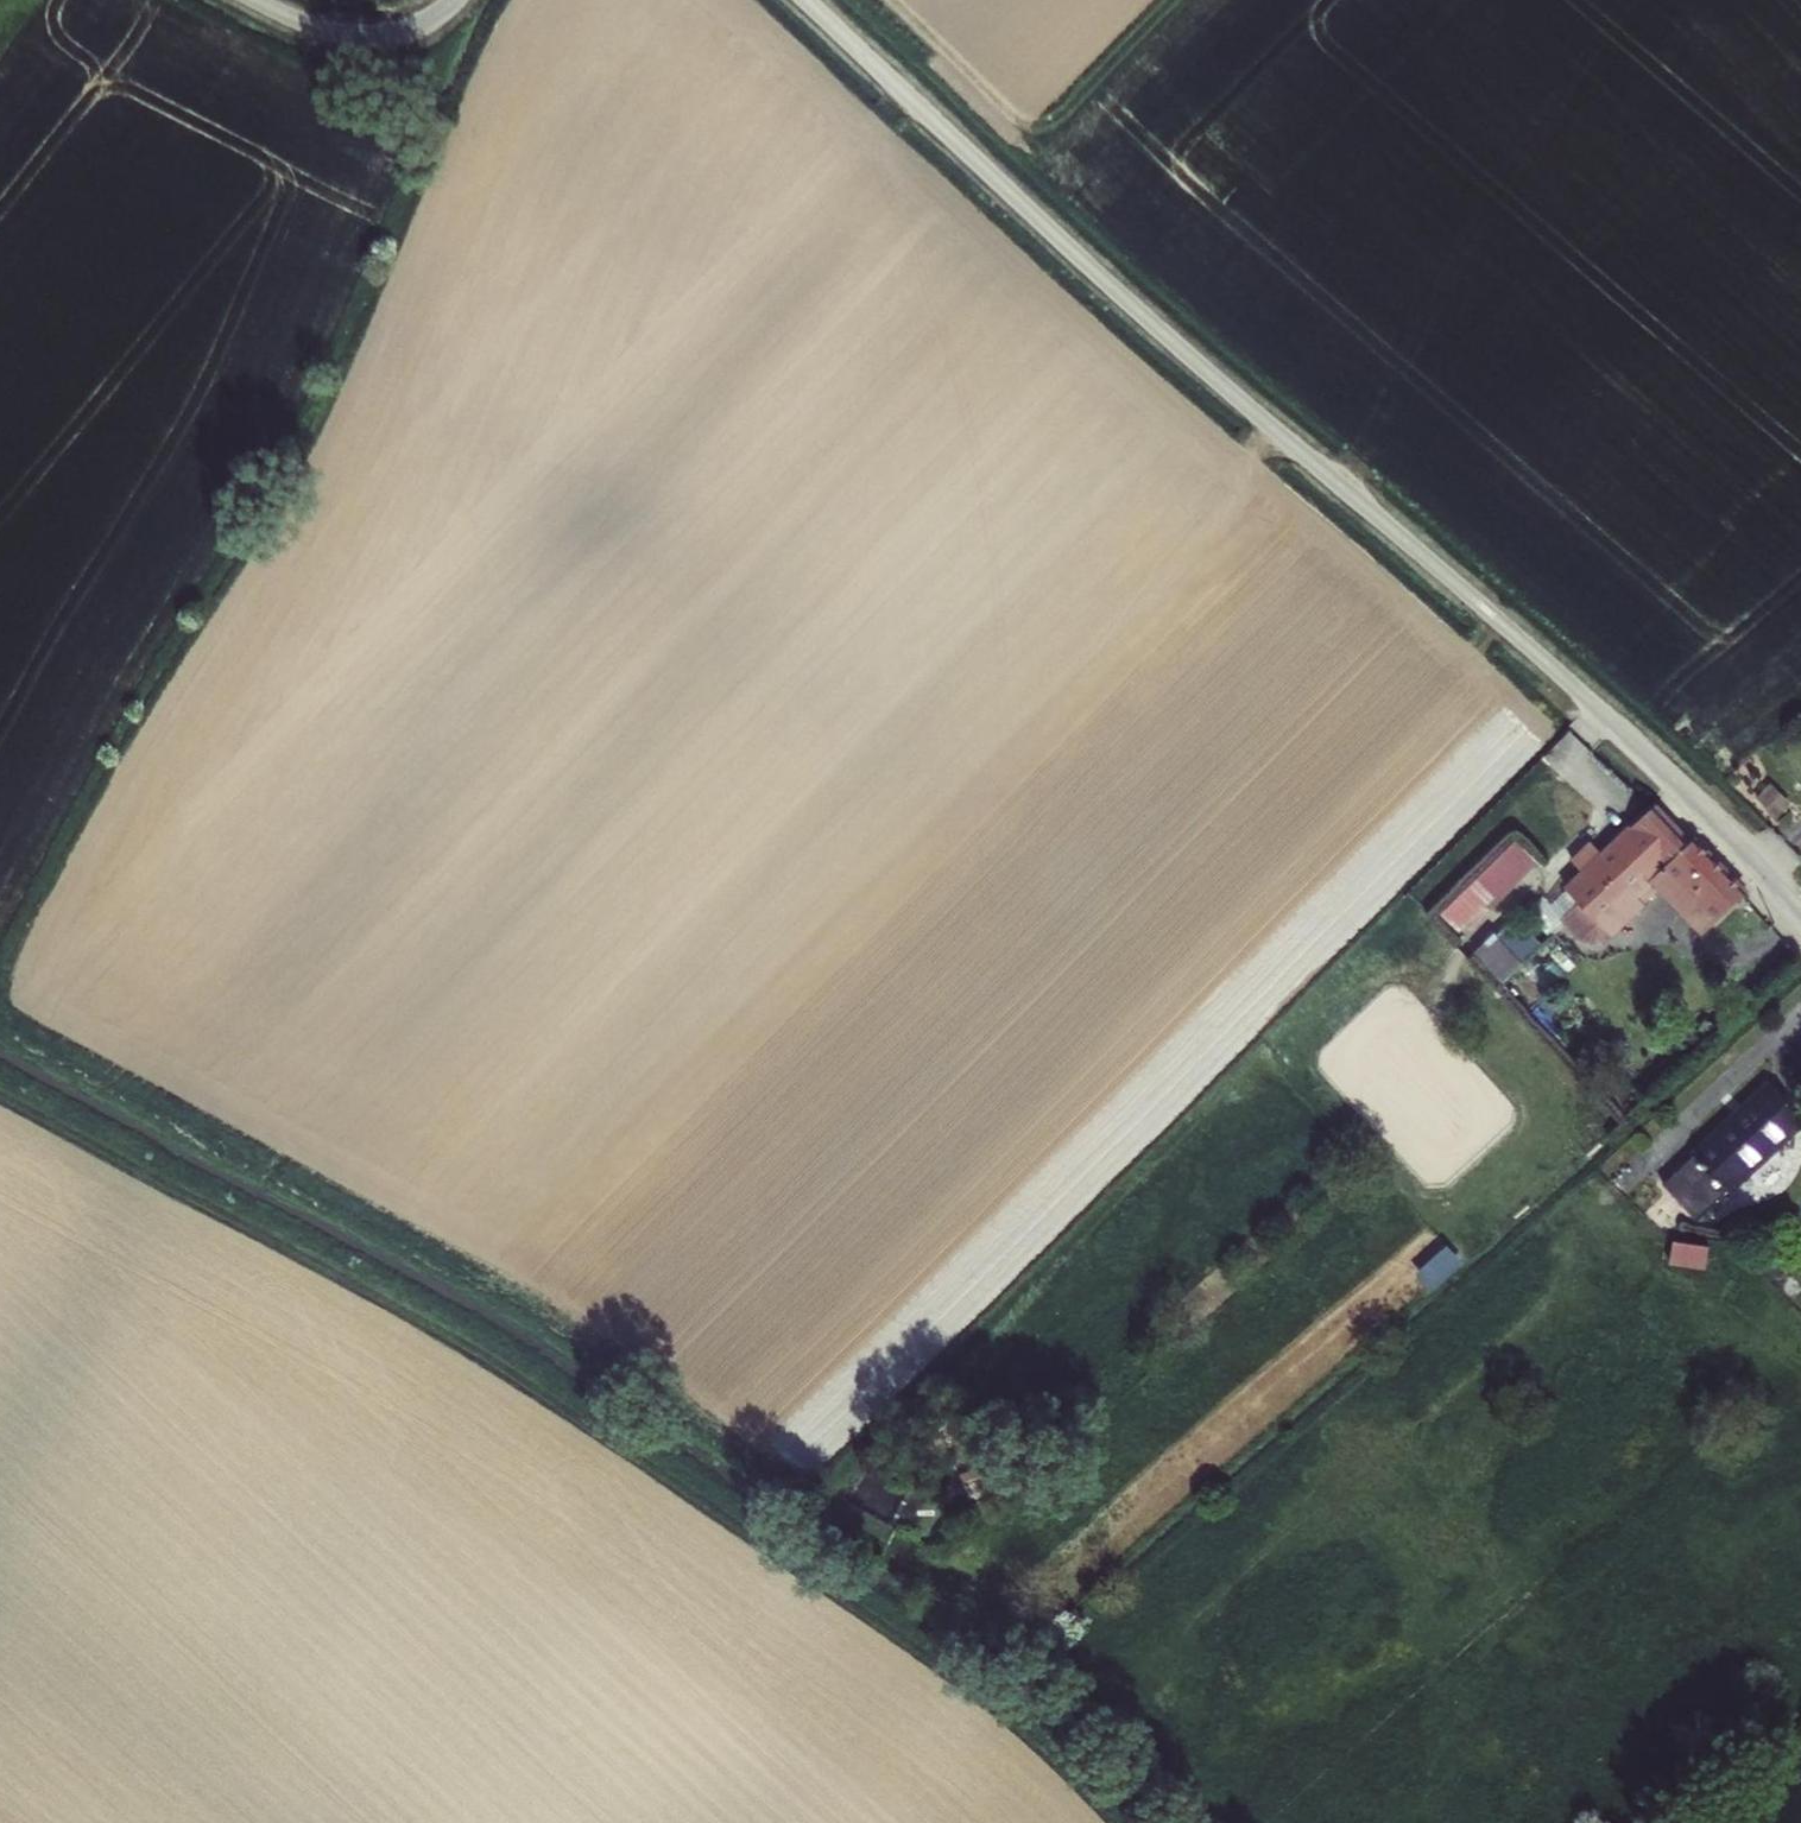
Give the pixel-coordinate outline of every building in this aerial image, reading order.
[(1600,894),(1670,828),(1652,811),(1560,896),(1604,941),(1638,910),(1631,902),(1619,913),(1600,894)] [(1752,891),(1698,839),(1690,847),(1670,828),(1600,894),(1619,913),(1631,902),(1651,885),(1700,937),(1752,891)] [(1444,912),(1467,934),(1539,859),(1516,837),(1444,912)] [(1519,914),(1479,951),(1503,978),(1544,940),(1519,914)] [(1766,1072),(1739,1096),(1756,1115),(1784,1089),(1766,1072)] [(1784,1089),(1756,1115),(1739,1096),(1663,1164),(1696,1200),(1800,1109),(1800,1106),(1784,1089)] [(1674,1239),(1672,1262),(1709,1265),(1712,1243),(1674,1239)] [(1435,1288),(1465,1261),(1448,1242),(1418,1270),(1435,1288)]
